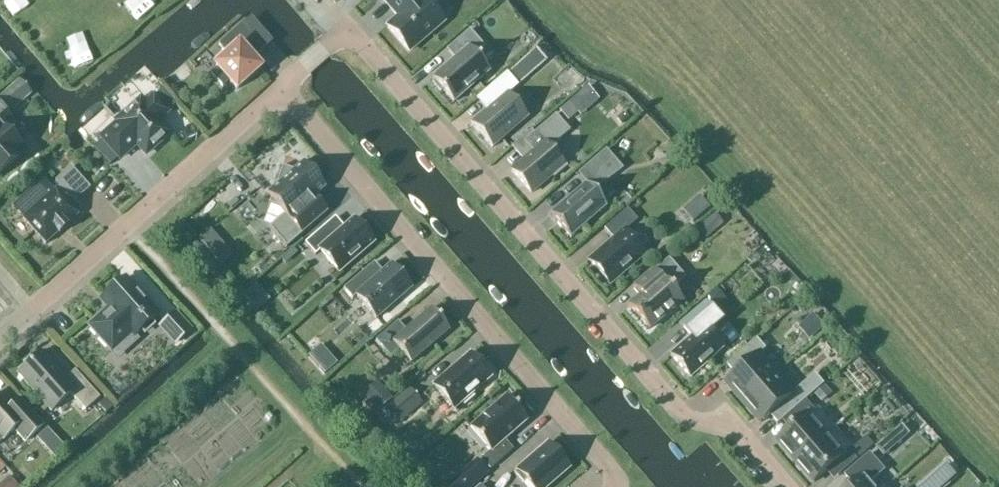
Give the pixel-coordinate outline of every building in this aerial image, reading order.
[(387,28),(408,52),(443,22),(425,0),(383,0),(398,18),(387,28)] [(272,42),(251,18),(218,46),(225,54),(211,67),(236,95),(263,70),(253,59),(272,42)] [(442,91),(453,103),(490,72),(476,56),(485,48),(470,31),(447,50),(455,60),(432,79),(434,81),(432,84),(440,93),(442,91)] [(535,49),(506,73),(516,85),(545,60),(535,49)] [(19,80),(0,97),(0,99),(12,112),(32,95),(19,80)] [(507,93),(471,124),(492,148),(528,118),(507,93)] [(145,105),(140,101),(117,122),(118,123),(101,138),(120,159),(137,144),(146,155),(170,134),(158,121),(167,113),(154,97),(145,105)] [(559,111),(568,121),(577,113),(568,103),(559,111)] [(0,111),(0,129),(9,121),(0,111)] [(512,171),(531,194),(551,176),(553,178),(566,168),(549,149),(569,132),(555,115),(524,142),(533,153),(512,171)] [(17,159),(16,158),(21,153),(0,129),(0,174),(17,159)] [(586,184),(549,215),(570,240),(606,208),(595,194),(623,170),(606,150),(584,169),(593,179),(586,184)] [(259,176),(269,170),(262,156),(251,162),(259,176)] [(326,188),(303,162),(294,170),(283,166),(275,186),(266,194),(271,199),(269,205),(280,209),(285,215),(269,228),(286,248),(328,212),(315,197),(326,188)] [(74,203),(90,189),(71,167),(55,182),(59,187),(23,219),(45,245),(78,215),(66,202),(70,199),(74,203)] [(693,223),(710,208),(699,197),(683,211),(693,223)] [(637,221),(627,210),(604,230),(613,241),(589,262),(609,285),(644,255),(624,233),(637,221)] [(373,244),(353,221),(343,230),(341,231),(337,231),(329,223),(303,245),(314,257),(320,252),(338,273),(373,244)] [(678,251),(669,257),(684,278),(693,271),(678,251)] [(641,296),(629,307),(649,330),(682,301),(672,290),(685,279),(668,259),(655,271),(653,270),(633,287),(641,296)] [(369,267),(355,280),(343,290),(352,300),(356,297),(376,320),(412,289),(391,265),(377,277),(369,267)] [(686,282),(701,292),(708,281),(693,271),(686,282)] [(125,279),(101,300),(110,310),(104,315),(103,314),(89,326),(112,351),(131,334),(134,337),(157,315),(125,279)] [(269,301),(255,286),(243,297),(257,312),(269,301)] [(680,325),(691,338),(671,356),(690,378),(723,349),(712,337),(724,326),(705,304),(680,325)] [(819,332),(834,318),(822,305),(807,319),(819,332)] [(449,331),(430,310),(405,332),(397,323),(375,342),(390,358),(399,350),(411,364),(449,331)] [(191,331),(174,313),(163,324),(179,342),(191,331)] [(726,382),(744,403),(777,374),(761,355),(767,349),(758,339),(727,365),(736,374),(726,382)] [(336,365),(320,347),(308,358),(324,376),(336,365)] [(65,379),(42,353),(18,374),(51,412),(71,394),(85,411),(99,398),(75,370),(65,379)] [(490,379),(469,355),(454,368),(433,387),(454,411),(462,404),(464,406),(474,398),(472,395),(490,379)] [(779,425),(788,417),(806,401),(825,385),(816,374),(794,393),(777,374),(744,403),(761,423),(770,415),(779,425)] [(113,486),(201,486),(207,474),(202,468),(213,458),(204,447),(220,434),(207,428),(210,421),(219,425),(236,410),(241,399),(231,395),(238,379),(219,394),(218,396),(203,409),(194,430),(186,426),(113,486)] [(391,399),(377,382),(363,395),(368,401),(363,406),(372,416),(391,399)] [(421,404),(408,390),(387,408),(400,423),(421,404)] [(3,440),(13,431),(25,444),(45,426),(20,398),(9,407),(0,397),(0,437),(3,440)] [(504,442),(527,422),(506,398),(470,429),(491,452),(481,461),(490,470),(512,451),(504,442)] [(795,462),(827,435),(809,415),(815,410),(806,401),(788,417),(795,426),(777,442),(795,462)] [(894,433),(876,447),(884,457),(902,442),(894,433)] [(844,455),(827,435),(795,462),(813,483),(831,467),(839,476),(858,460),(850,451),(844,455)] [(514,474),(523,484),(526,482),(530,486),(548,486),(568,470),(566,467),(569,464),(559,453),(556,456),(547,445),(514,474)] [(872,482),(886,471),(871,453),(845,476),(853,485),(850,486),(876,486),(872,482)] [(958,475),(948,465),(923,486),(944,486),(958,475)] [(0,481),(5,486),(22,486),(30,481),(18,467),(0,481)]
